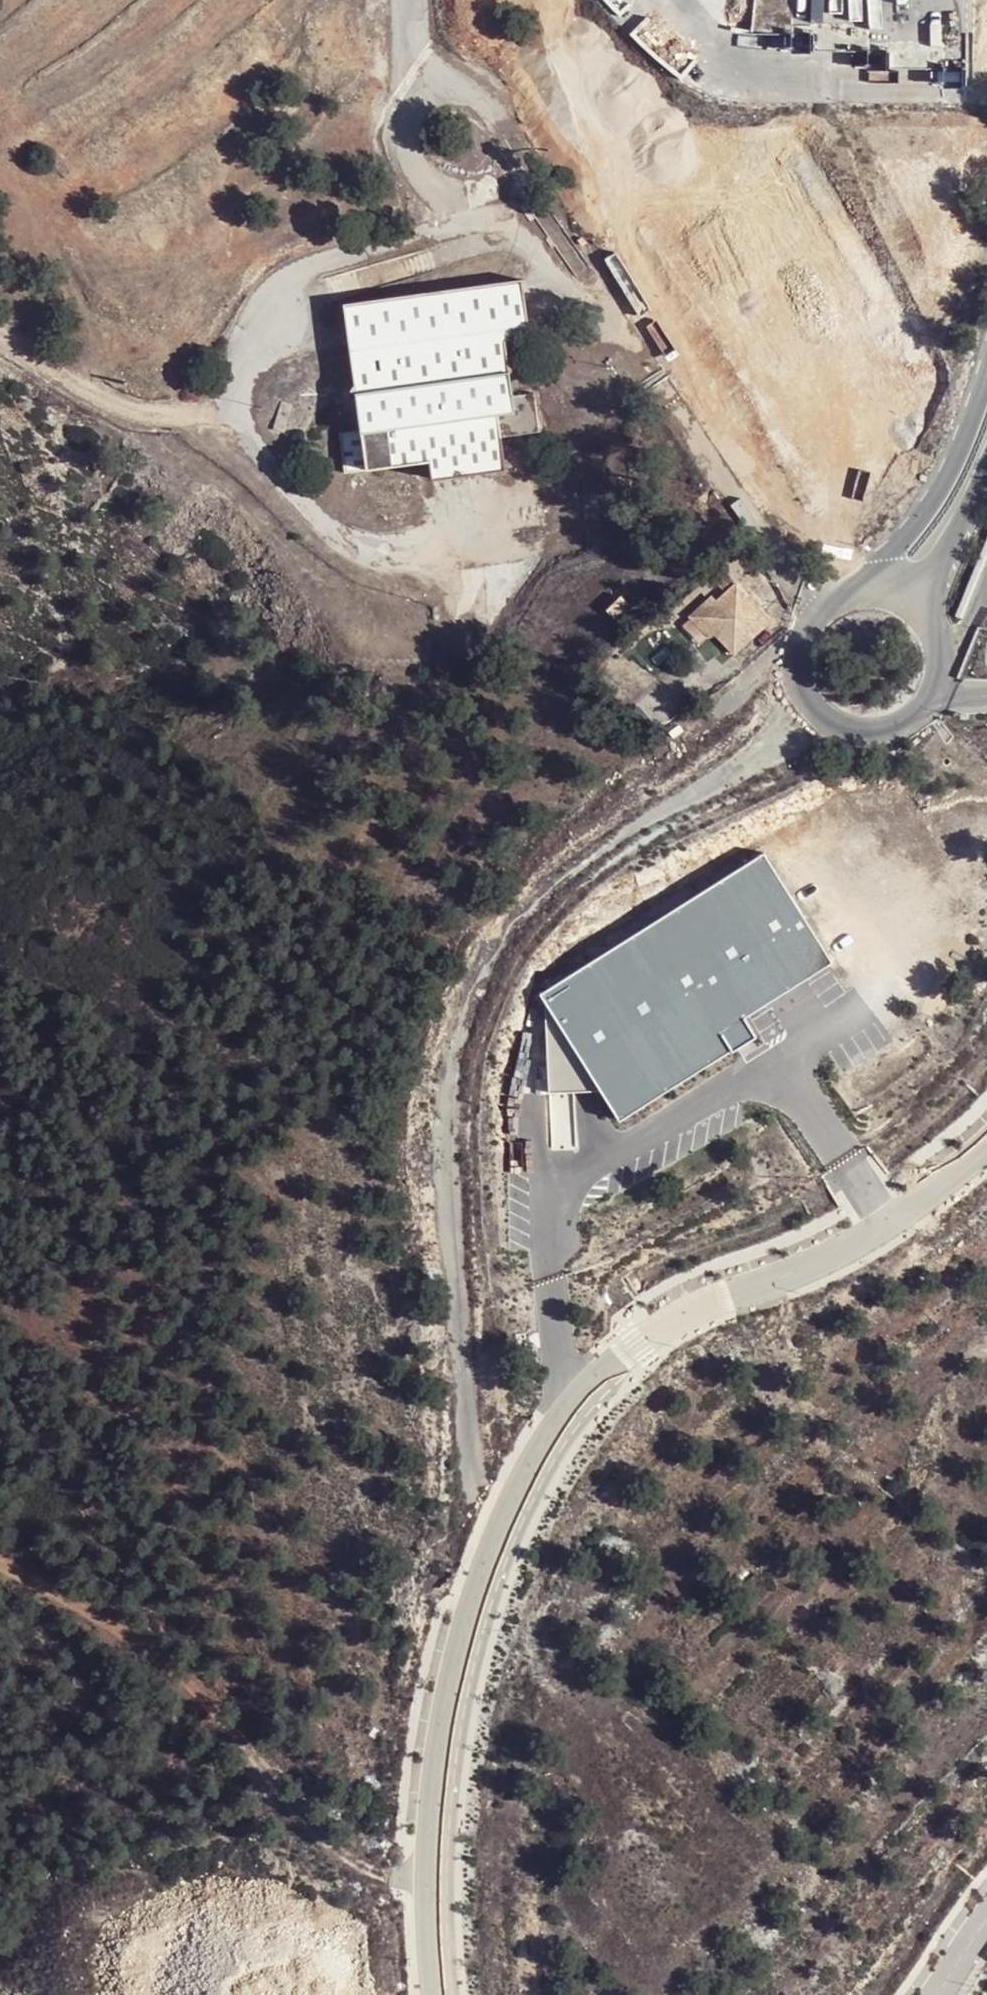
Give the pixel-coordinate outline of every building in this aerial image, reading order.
[(391,303),(345,311),(350,347),(360,426),(344,436),(337,437),(341,478),(355,477),(357,486),(419,476),(424,494),(437,491),(497,480),(494,450),(514,447),(537,442),(535,395),(506,404),(500,380),(500,350),(510,338),(530,337),(520,279),(439,291),(405,296),(391,303)] [(697,622),(707,633),(729,659),(766,625),(733,588),(717,603),(706,597),(689,613),(697,622)] [(635,608),(620,591),(602,609),(617,625),(635,608)] [(680,723),(669,730),(673,736),(684,729),(680,723)] [(597,1091),(619,1121),(758,1033),(748,1015),(828,964),(762,862),(539,996),(545,1007),(597,1091)] [(597,1091),(545,1007),(547,1093),(597,1091)]
